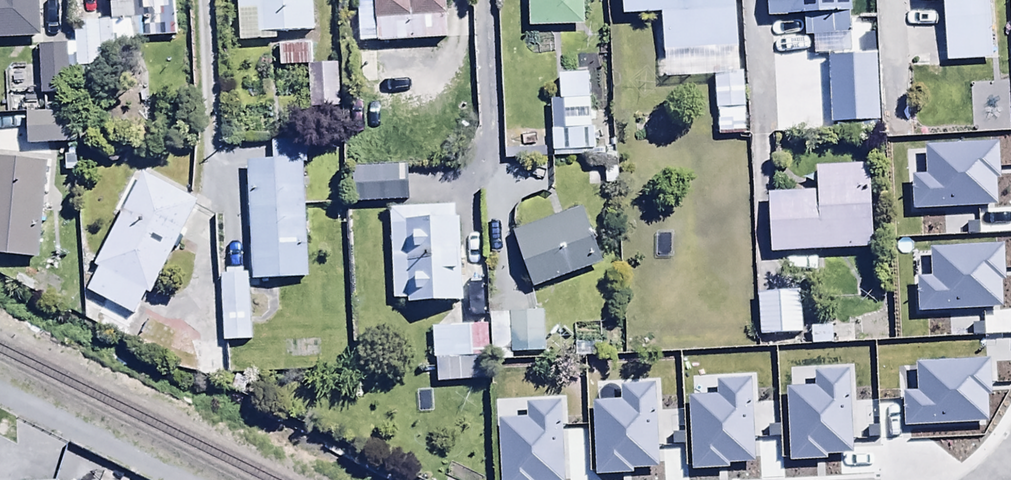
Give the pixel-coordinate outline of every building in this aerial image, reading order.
[(39,39),(39,0),(0,0),(0,39),(39,39)] [(107,1),(110,1),(111,19),(112,49),(135,48),(135,38),(175,36),(174,0),(107,0),(107,1)] [(239,41),(277,40),(277,32),(314,31),(313,0),(238,0),(239,41)] [(382,105),(447,105),(446,82),(471,82),(470,39),(445,39),(444,0),(356,0),(357,43),(377,43),(377,86),(382,86),(382,105)] [(528,26),(584,25),(583,0),(528,0),(528,26)] [(621,15),(661,14),(662,57),(738,54),(736,0),(621,0),(621,15)] [(768,18),(804,17),(805,55),(815,54),(815,42),(833,41),(833,35),(854,35),(853,0),(767,0),(768,18)] [(946,63),(996,60),(993,0),(921,0),(921,2),(943,1),(946,63)] [(96,71),(101,71),(101,58),(112,57),(112,49),(111,19),(74,21),(75,43),(68,43),(69,69),(72,69),(73,84),(96,83),(96,71)] [(309,65),(313,65),(313,42),(280,42),(279,67),(309,67),(309,65)] [(69,69),(68,43),(39,45),(41,97),(69,96),(69,69)] [(309,65),(309,67),(309,108),(338,108),(338,65),(313,65),(309,65)] [(564,130),(563,111),(590,110),(589,72),(558,73),(559,99),(550,100),(551,131),(564,130)] [(743,74),(715,75),(718,135),(745,134),(743,74)] [(814,86),(776,87),(777,126),(815,124),(814,86)] [(26,114),(27,146),(73,145),(72,113),(26,114)] [(271,160),(246,161),(251,282),(309,279),(303,165),(307,165),(306,140),(270,142),(271,160)] [(962,330),(1010,328),(1010,288),(1008,191),(1010,191),(1010,169),(1005,170),(1004,155),(971,156),(971,168),(943,169),(944,197),(922,198),(923,244),(960,243),(962,330)] [(0,157),(0,254),(39,258),(49,161),(0,157)] [(352,167),(354,204),(410,202),(408,164),(352,167)] [(767,193),(770,253),(863,249),(864,260),(874,260),(870,164),(813,167),(814,191),(767,193)] [(142,171),(94,265),(99,267),(86,291),(92,294),(84,310),(95,316),(91,324),(120,339),(124,330),(139,338),(149,319),(136,312),(145,293),(149,295),(198,200),(142,171)] [(456,205),(389,207),(392,300),(407,300),(407,305),(461,302),(462,311),(480,310),(479,281),(469,282),(469,293),(463,293),(461,217),(456,218),(456,205)] [(582,208),(512,232),(531,287),(601,263),(582,208)] [(228,274),(220,274),(222,343),(250,342),(248,273),(241,273),(241,269),(228,269),(228,274)] [(759,292),(759,335),(802,334),(801,292),(759,292)] [(510,312),(512,354),(545,352),(543,311),(510,312)] [(512,354),(510,312),(491,313),(492,354),(512,354)] [(811,354),(812,384),(915,382),(915,337),(841,338),(841,318),(810,318),(811,345),(831,345),(831,353),(811,354)] [(486,324),(431,326),(432,359),(487,357),(486,324)]
